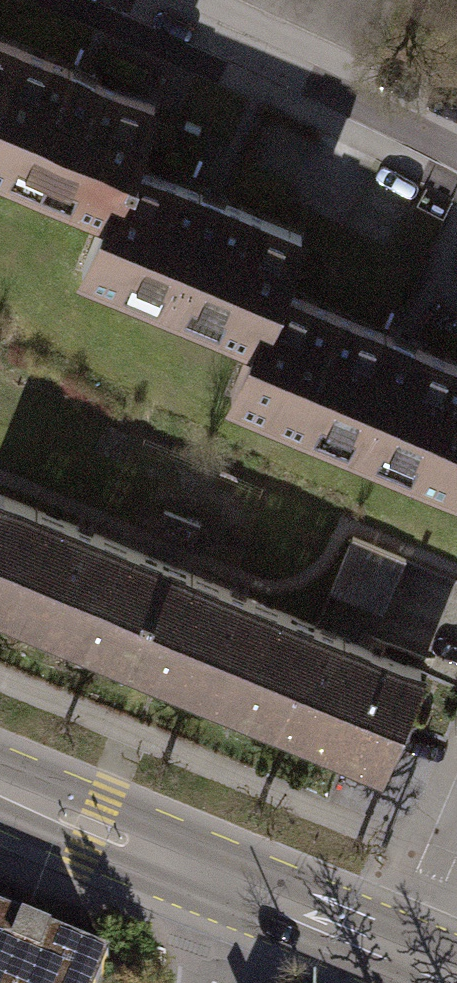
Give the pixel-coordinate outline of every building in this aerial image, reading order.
[(17,48),(0,41),(0,89),(17,48)] [(0,89),(0,168),(113,215),(136,161),(158,106),(17,48),(0,89)] [(113,215),(91,269),(262,340),(283,289),(307,232),(136,161),(113,215)] [(456,488),(456,361),(283,289),(262,340),(238,398),(456,488)] [(156,680),(204,567),(0,483),(0,615),(156,680)] [(350,531),(330,579),(394,605),(414,557),(350,531)] [(156,680),(288,734),(335,622),(204,567),(156,680)] [(288,734),(389,777),(436,664),(335,622),(288,734)] [(0,912),(0,982),(98,982),(109,958),(0,912)]
